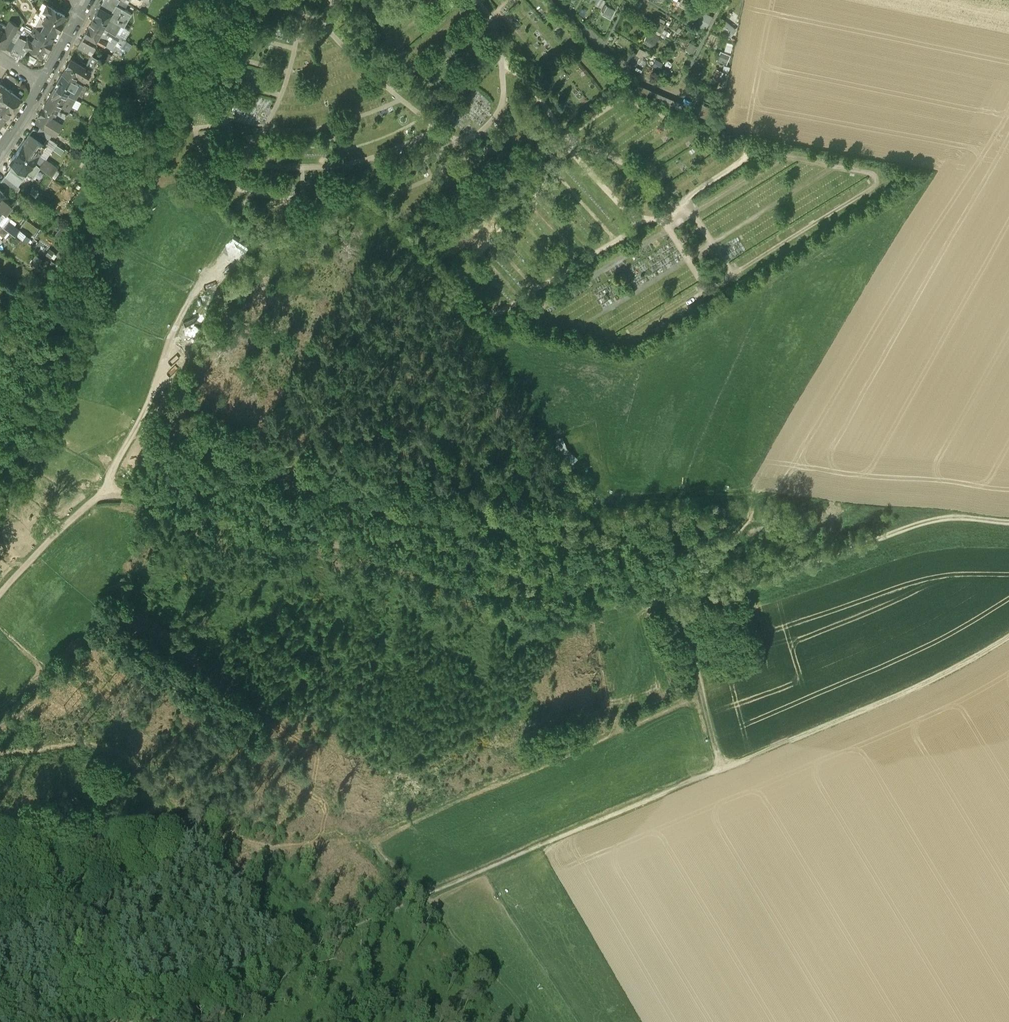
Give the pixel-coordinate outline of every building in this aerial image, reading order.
[(101,4),(112,10),(115,4),(116,5),(119,0),(103,0),(101,4)] [(65,14),(47,4),(44,9),(48,11),(43,19),(57,27),(57,28),(58,28),(62,22),(61,21),(65,14)] [(112,10),(101,4),(92,20),(103,26),(119,36),(119,35),(113,32),(118,24),(123,27),(131,13),(116,5),(115,4),(112,10)] [(607,4),(603,13),(612,17),(616,7),(607,4)] [(699,20),(708,26),(714,14),(705,9),(699,20)] [(57,27),(43,19),(40,15),(32,31),(36,33),(36,32),(50,40),(57,28),(57,27)] [(732,35),(739,28),(728,19),(722,26),(732,35)] [(103,26),(92,20),(84,33),(103,44),(106,40),(104,40),(106,37),(115,42),(119,36),(103,26)] [(0,29),(0,44),(2,45),(4,43),(6,45),(15,30),(16,30),(18,26),(10,21),(4,31),(0,29)] [(6,45),(5,47),(10,50),(18,37),(20,33),(16,30),(15,30),(6,45)] [(651,30),(646,40),(655,45),(660,35),(651,30)] [(36,33),(32,41),(28,38),(25,44),(42,54),(46,47),(48,47),(52,41),(50,40),(36,32),(36,33)] [(18,37),(10,50),(21,56),(26,48),(21,44),(23,40),(18,37)] [(95,47),(81,39),(77,46),(92,54),(92,55),(93,54),(92,53),(95,47)] [(728,62),(732,52),(722,48),(718,58),(728,62)] [(629,59),(636,61),(639,52),(633,50),(629,59)] [(92,55),(92,54),(86,63),(92,66),(97,57),(92,55)] [(71,58),(63,72),(74,78),(77,73),(85,78),(90,70),(71,58)] [(74,78),(63,72),(55,86),(75,97),(83,83),(74,78)] [(1,85),(0,85),(0,91),(1,92),(0,95),(0,103),(11,110),(19,97),(1,85)] [(75,97),(55,86),(47,100),(59,106),(58,106),(67,111),(75,97)] [(47,100),(36,120),(41,123),(51,129),(56,118),(53,116),(58,106),(59,106),(47,100)] [(2,121),(5,116),(6,117),(11,110),(0,103),(0,120),(2,121)] [(51,129),(41,123),(37,129),(47,135),(48,136),(52,130),(51,129)] [(37,129),(34,127),(30,133),(43,142),(47,135),(37,129)] [(43,142),(30,133),(18,149),(33,159),(39,164),(44,168),(48,164),(42,160),(44,156),(38,152),(44,143),(43,142)] [(33,159),(18,149),(10,160),(25,171),(33,159)] [(39,164),(35,170),(40,174),(44,168),(39,164)] [(21,174),(7,165),(2,172),(5,174),(15,182),(21,174)] [(15,182),(5,174),(0,179),(13,190),(18,184),(15,182)] [(0,186),(0,205),(4,208),(11,201),(7,198),(12,192),(5,186),(3,189),(0,186)]
